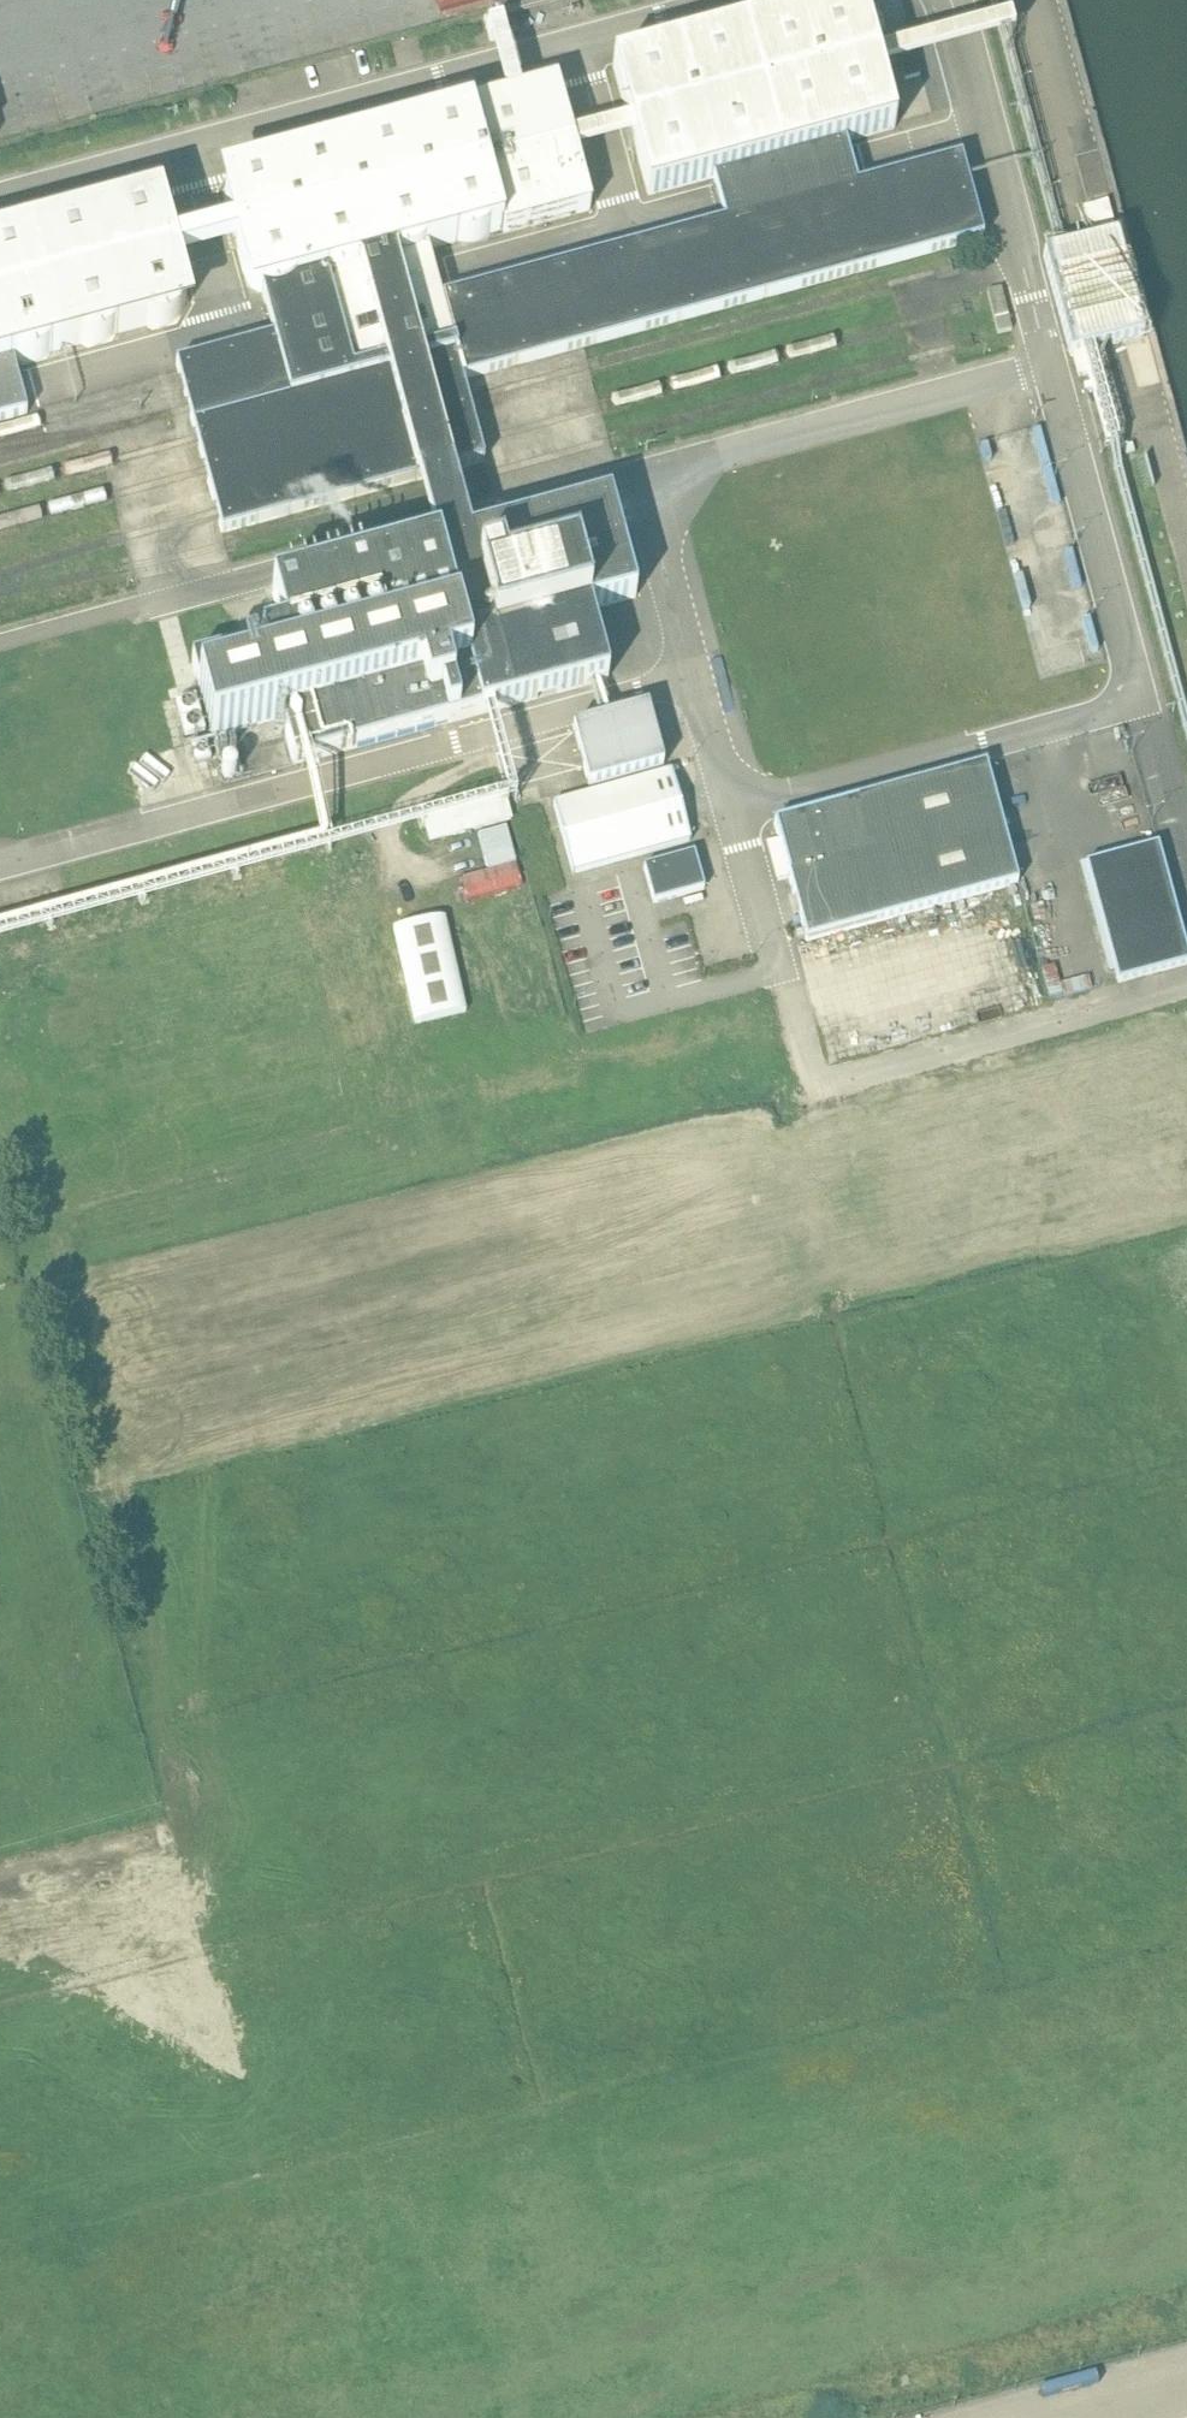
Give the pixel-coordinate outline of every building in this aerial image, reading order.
[(855,187),(843,142),(894,128),(878,66),(859,0),(613,67),(648,196),(713,178),(725,222),(440,300),(427,255),(590,210),(555,83),(514,94),(228,172),(273,338),(176,364),(182,385),(188,407),(196,438),(205,469),(216,511),(222,533),(484,462),(478,440),(467,398),(462,380),(983,239),(961,158),(855,187)] [(266,24),(323,16),(321,0),(262,0),(266,24)] [(189,6),(136,22),(142,45),(196,30),(189,6)] [(0,61),(0,104),(79,86),(70,45),(0,61)] [(616,98),(567,112),(572,130),(621,116),(616,98)] [(14,368),(193,319),(158,191),(0,234),(0,422),(27,415),(14,368)] [(1119,250),(1106,201),(1082,208),(1092,245),(1062,253),(1048,257),(1072,347),(1078,346),(1148,327),(1126,248),(1119,250)] [(1002,288),(988,291),(998,333),(1012,330),(1002,288)] [(488,712),(608,679),(589,610),(635,597),(609,502),(273,593),(285,638),(192,663),(212,737),(281,718),(294,764),(488,712)] [(588,787),(662,768),(647,711),(573,730),(588,787)] [(808,941),(1017,884),(984,765),(776,823),(808,941)] [(573,874),(690,841),(670,771),(553,804),(573,874)] [(429,843),(512,821),(503,790),(421,813),(429,843)] [(492,891),(521,883),(505,827),(477,835),(492,891)] [(1186,965),(1186,961),(1157,847),(1087,866),(1118,984),(1186,965)] [(694,853),(644,867),(654,902),(704,888),(694,853)] [(414,1024),(466,1011),(443,918),(392,930),(414,1024)]
